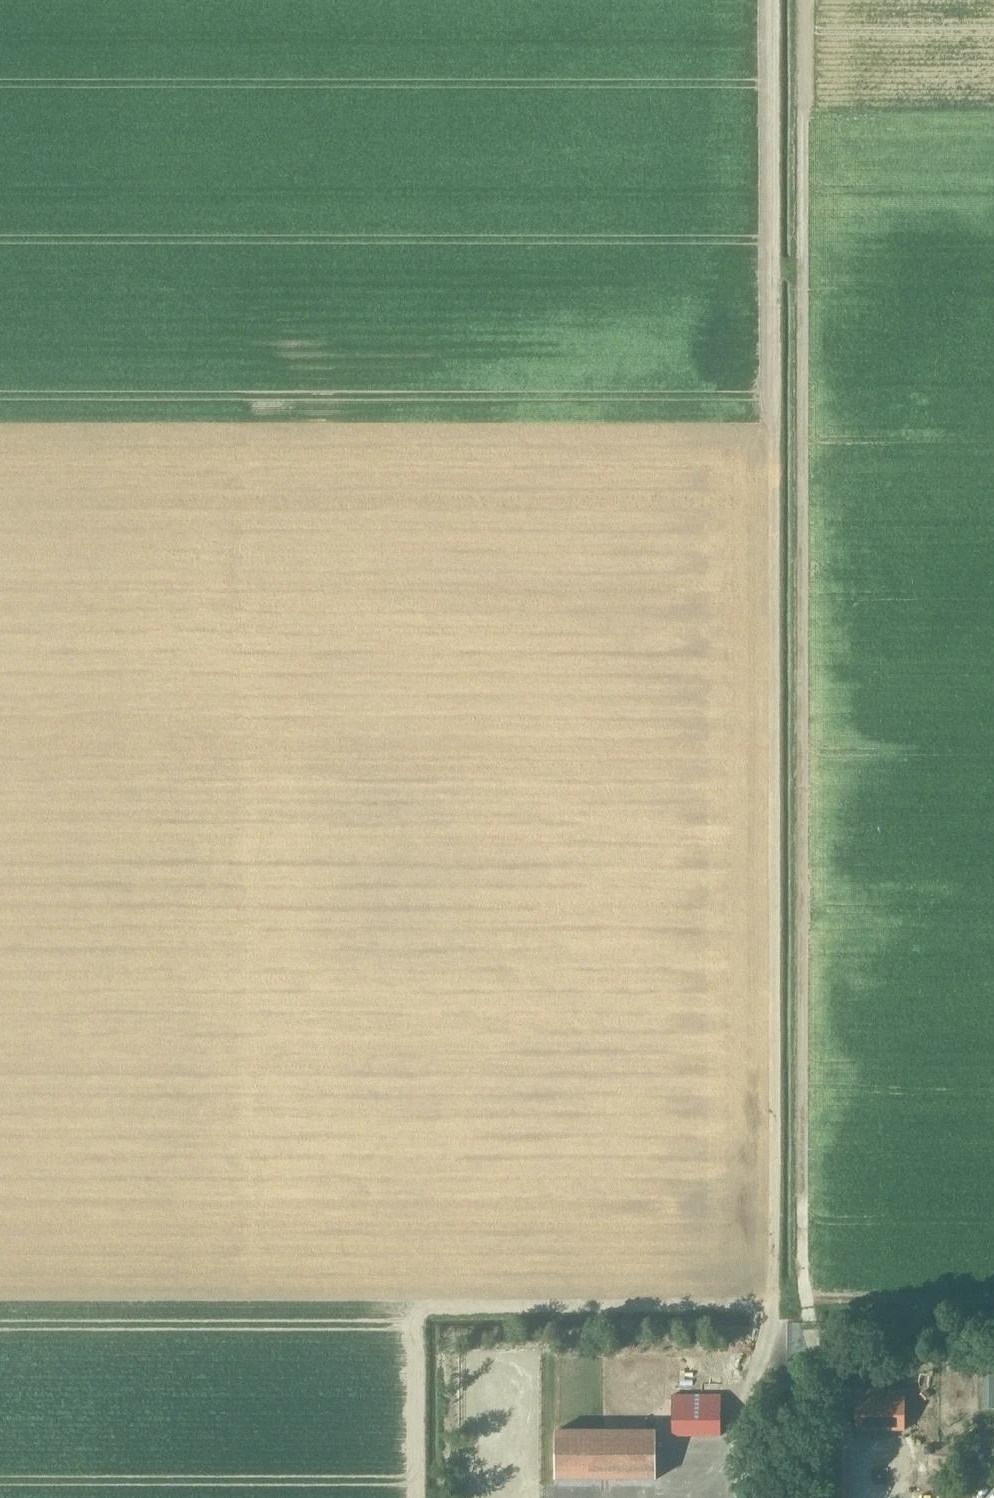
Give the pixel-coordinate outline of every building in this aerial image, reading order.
[(905,1390),(856,1390),(855,1432),(904,1432),(905,1390)] [(720,1436),(720,1396),(671,1396),(672,1437),(720,1436)] [(554,1479),(654,1479),(656,1479),(656,1430),(554,1430),(554,1479)] [(843,1480),(841,1480),(841,1444),(811,1444),(811,1480),(816,1480),(816,1497),(843,1497),(843,1480)]
